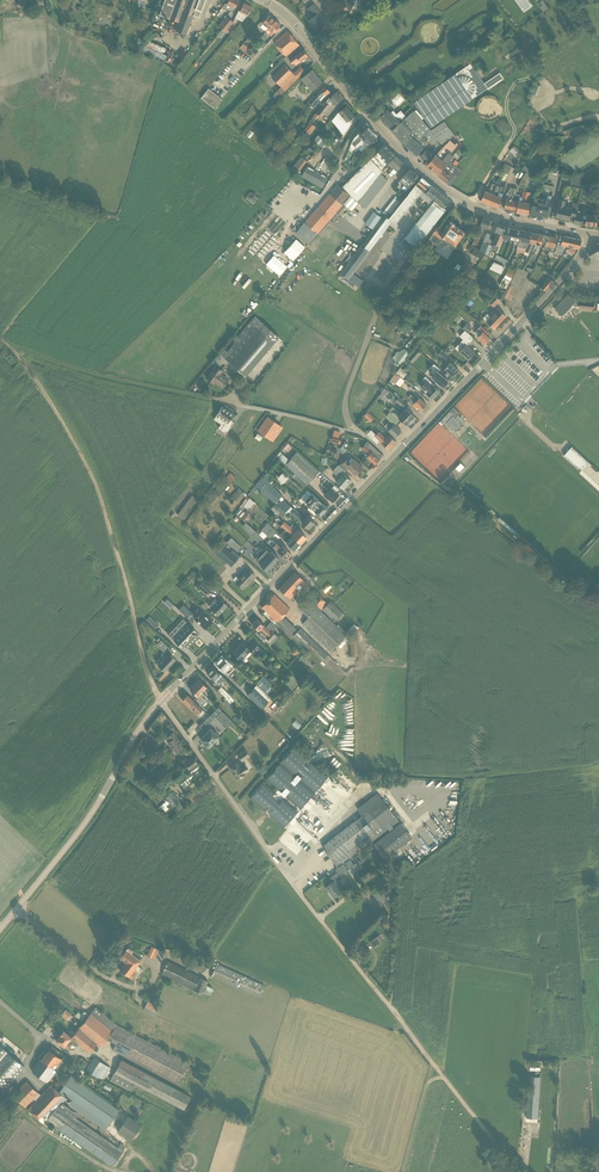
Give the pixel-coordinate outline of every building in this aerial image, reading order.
[(158,14),(175,21),(173,27),(175,28),(175,30),(186,34),(193,14),(198,16),(204,0),(164,0),(158,14)] [(222,7),(232,12),(238,0),(228,0),(226,4),(225,3),(222,7)] [(350,13),(346,0),(343,0),(335,3),(334,0),(329,0),(324,2),(329,19),(350,13)] [(350,13),(361,9),(358,0),(346,0),(350,13)] [(247,15),(249,12),(251,6),(244,3),(240,11),(238,11),(235,17),(242,21),(247,15)] [(311,28),(313,27),(315,29),(323,22),(317,14),(320,12),(314,4),(307,9),(313,17),(308,20),(310,23),(309,24),(311,28)] [(265,17),(260,24),(262,25),(261,27),(266,31),(275,20),(269,15),(266,18),(265,17)] [(226,17),(218,27),(221,29),(224,26),(229,19),(226,17)] [(229,19),(224,26),(227,29),(233,22),(229,19)] [(275,20),(266,31),(271,36),(274,32),(276,33),(279,28),(278,28),(281,24),(275,20)] [(276,57),(280,61),(299,45),(288,31),(283,35),(274,42),(282,52),(276,57)] [(146,40),(144,46),(142,51),(164,59),(164,60),(166,55),(162,53),(164,47),(146,40)] [(255,55),(250,49),(243,43),(240,47),(245,52),(252,59),(255,55)] [(253,46),(250,49),(255,55),(259,51),(253,46)] [(308,56),(303,49),(290,60),(293,64),(294,63),(296,65),(308,56)] [(484,83),(488,88),(487,89),(488,90),(532,61),(525,51),(518,56),(519,58),(510,64),(511,65),(484,83)] [(414,102),(431,127),(487,89),(488,88),(484,83),(471,63),(414,102)] [(272,77),(277,82),(275,84),(277,86),(279,84),(281,87),(274,93),(278,97),(305,71),(300,67),(293,73),(285,65),(272,77)] [(176,68),(173,71),(181,80),(183,78),(181,75),(182,74),(176,68)] [(309,72),(308,73),(302,78),(312,90),(322,82),(312,70),(309,72)] [(315,97),(310,103),(315,107),(320,101),(318,100),(320,98),(324,93),(326,95),(330,92),(325,86),(320,89),(314,97),(315,97)] [(208,88),(200,98),(214,109),(222,100),(208,88)] [(322,117),(330,105),(333,102),(335,105),(338,103),(342,99),(336,92),(332,95),(329,97),(323,105),(313,117),(316,119),(319,115),(322,117)] [(339,113),(347,122),(354,116),(346,107),(339,113)] [(392,131),(402,141),(422,120),(418,115),(419,113),(416,109),(407,117),(396,127),(392,131)] [(396,127),(407,117),(400,110),(397,114),(393,110),(390,113),(387,110),(379,117),(383,120),(382,121),(389,128),(393,124),(396,127)] [(430,129),(422,120),(402,141),(411,150),(421,139),(424,135),(430,129)] [(437,141),(443,147),(449,140),(454,135),(444,121),(431,130),(430,129),(424,135),(427,138),(424,142),(421,139),(411,150),(417,155),(430,141),(434,144),(437,141)] [(315,128),(309,123),(304,130),(310,134),(315,128)] [(361,151),(362,151),(377,136),(367,127),(361,133),(360,132),(354,138),(350,147),(353,150),(354,149),(356,151),(359,149),(361,151)] [(576,171),(577,172),(598,155),(598,130),(598,129),(563,155),(558,162),(576,171)] [(318,135),(314,141),(322,147),(326,141),(318,135)] [(449,140),(443,147),(427,164),(435,172),(439,173),(448,163),(447,162),(451,158),(460,146),(456,143),(455,144),(449,140)] [(423,161),(427,164),(443,147),(437,141),(434,144),(436,148),(430,154),(426,150),(420,156),(424,160),(423,161)] [(350,194),(358,202),(386,167),(395,155),(385,145),(342,187),(350,194)] [(333,166),(318,155),(312,164),(328,174),(333,166)] [(404,163),(396,155),(386,167),(394,174),(404,163)] [(306,160),(301,156),(291,169),(296,173),(306,160)] [(448,163),(439,173),(437,176),(446,183),(451,186),(462,172),(455,166),(458,162),(455,160),(452,163),(451,162),(453,159),(451,158),(447,162),(448,163)] [(497,176),(503,166),(500,164),(494,174),(497,176)] [(328,178),(307,166),(301,176),(322,188),(328,178)] [(501,180),(505,181),(508,174),(510,170),(503,167),(501,170),(504,172),(501,180)] [(419,176),(410,168),(399,181),(408,188),(419,176)] [(375,193),(378,195),(391,180),(387,177),(388,176),(383,171),(365,194),(371,199),(375,193)] [(523,177),(529,181),(533,176),(526,172),(523,177)] [(570,184),(583,187),(578,174),(573,173),(570,184)] [(422,198),(432,185),(422,177),(388,218),(392,221),(395,224),(419,195),(422,198)] [(518,185),(526,187),(529,181),(523,177),(518,185)] [(533,183),(540,188),(541,186),(543,184),(544,181),(537,177),(533,183)] [(497,185),(499,186),(500,183),(496,181),(494,184),(492,184),(489,192),(485,190),(481,201),(488,204),(497,185)] [(350,194),(338,184),(305,223),(317,234),(344,204),(352,210),(358,202),(350,194)] [(435,201),(442,193),(432,185),(422,198),(431,205),(435,200),(435,201)] [(497,185),(488,204),(498,208),(502,197),(498,196),(501,187),(499,186),(497,185)] [(504,210),(516,212),(519,197),(520,195),(516,194),(517,189),(509,187),(508,193),(509,193),(508,199),(506,198),(504,210)] [(516,212),(523,213),(526,192),(522,191),(522,197),(519,197),(516,212)] [(253,205),(258,199),(250,192),(245,198),(253,205)] [(449,201),(449,200),(442,193),(435,201),(444,207),(449,201)] [(530,214),(547,218),(551,200),(535,197),(532,204),(530,214)] [(394,198),(385,210),(390,214),(400,202),(394,198)] [(573,224),(577,224),(579,215),(576,214),(578,204),(572,202),(571,208),(564,206),(566,201),(560,199),(556,217),(569,220),(570,217),(574,218),(573,224)] [(411,253),(444,212),(446,209),(444,207),(435,201),(435,200),(431,205),(404,238),(405,238),(400,244),(411,253)] [(597,220),(594,210),(591,210),(590,209),(588,209),(587,209),(585,209),(583,211),(583,213),(584,215),(586,216),(585,225),(587,225),(588,226),(591,226),(592,226),(596,226),(597,220)] [(373,229),(381,217),(373,211),(365,223),(373,229)] [(392,221),(388,218),(384,215),(381,217),(373,229),(339,274),(348,279),(348,280),(358,287),(363,281),(353,274),(392,221)] [(484,216),(477,233),(481,235),(484,227),(487,228),(490,229),(493,222),(490,220),(491,219),(484,216)] [(340,234),(345,229),(335,218),(330,223),(340,234)] [(438,226),(429,239),(435,244),(439,238),(440,239),(442,236),(446,239),(445,240),(446,242),(447,242),(449,242),(450,242),(456,246),(462,237),(462,238),(465,233),(454,225),(455,224),(449,220),(443,229),(438,226)] [(499,245),(499,246),(507,226),(498,223),(495,231),(497,232),(493,243),(494,243),(491,251),(496,253),(499,245)] [(507,227),(502,238),(511,239),(513,228),(507,227)] [(521,230),(513,228),(511,239),(518,241),(519,240),(520,236),(521,230)] [(519,241),(517,246),(527,248),(530,242),(532,232),(521,230),(520,236),(519,240),(519,241)] [(528,256),(534,243),(536,244),(533,250),(534,251),(539,240),(540,234),(532,232),(530,242),(527,248),(526,250),(524,255),(528,257),(528,256)] [(483,242),(490,244),(493,235),(487,233),(483,242)] [(539,240),(534,251),(536,252),(539,244),(541,245),(542,240),(546,241),(549,236),(540,234),(539,240)] [(549,236),(546,241),(544,249),(550,250),(549,251),(550,251),(546,257),(550,259),(554,252),(557,237),(549,236)] [(564,236),(563,238),(562,243),(558,242),(555,253),(562,255),(564,246),(569,247),(570,242),(571,237),(564,236)] [(570,242),(569,247),(579,249),(582,240),(571,237),(570,242)] [(334,257),(340,245),(337,243),(331,255),(334,257)] [(597,243),(596,244),(589,255),(589,256),(598,256),(598,243),(597,243)] [(323,259),(327,262),(331,257),(327,254),(323,259)] [(466,282),(470,285),(476,278),(472,275),(466,282)] [(545,291),(553,282),(548,277),(541,287),(545,291)] [(506,289),(510,282),(504,279),(503,278),(499,286),(506,289)] [(508,297),(512,287),(508,285),(503,295),(508,297)] [(494,294),(488,300),(494,306),(500,300),(494,294)] [(576,301),(568,294),(554,309),(559,313),(558,314),(560,315),(563,315),(572,305),(576,301)] [(595,301),(579,300),(579,301),(578,306),(578,308),(594,309),(595,301)] [(449,314),(456,305),(451,302),(442,314),(445,316),(447,317),(449,314)] [(483,318),(490,324),(494,329),(506,316),(498,309),(496,307),(493,311),(494,313),(491,317),(487,314),(483,318)] [(462,319),(456,315),(452,319),(457,324),(462,319)] [(224,348),(219,354),(245,376),(279,337),(254,316),(226,350),(224,348)] [(468,333),(472,328),(466,324),(463,328),(465,331),(468,333)] [(477,329),(474,332),(481,339),(485,343),(490,338),(487,335),(488,333),(484,329),(478,324),(477,325),(475,327),(477,329)] [(416,332),(405,346),(408,348),(407,349),(408,350),(416,340),(418,341),(421,338),(419,336),(422,332),(419,330),(417,332),(416,332)] [(468,333),(465,331),(460,336),(462,339),(468,344),(474,338),(468,333)] [(459,352),(464,357),(468,361),(475,353),(466,344),(459,352)] [(395,361),(401,365),(410,353),(403,347),(400,352),(398,351),(393,358),(396,360),(395,361)] [(441,350),(438,354),(445,360),(449,356),(441,350)] [(459,370),(450,362),(445,368),(445,369),(443,371),(448,376),(450,373),(454,376),(459,370)] [(441,369),(434,364),(431,368),(433,369),(431,372),(434,374),(432,377),(443,387),(444,386),(445,386),(448,383),(447,382),(448,381),(438,372),(441,369)] [(214,365),(205,378),(214,384),(222,389),(229,379),(221,374),(223,372),(214,365)] [(398,370),(391,380),(398,385),(400,387),(405,380),(403,379),(405,376),(398,370)] [(407,378),(405,380),(410,385),(412,387),(415,384),(407,378)] [(428,379),(420,387),(427,393),(432,398),(439,391),(435,387),(433,386),(434,385),(428,379)] [(411,395),(408,398),(410,400),(409,401),(416,408),(418,407),(421,410),(426,404),(417,395),(415,398),(411,395)] [(399,397),(396,400),(403,407),(406,404),(399,397)] [(234,422),(230,419),(233,414),(222,407),(216,416),(226,422),(220,430),(226,434),(234,422)] [(440,421),(444,425),(446,423),(456,431),(462,424),(456,418),(458,415),(460,413),(453,407),(451,409),(440,421)] [(397,410),(394,414),(399,419),(400,418),(407,425),(415,416),(406,408),(401,414),(397,410)] [(361,413),(367,420),(371,416),(365,410),(361,413)] [(390,420),(387,423),(384,426),(391,433),(395,437),(401,431),(396,426),(400,422),(390,412),(386,416),(390,420)] [(266,418),(257,430),(273,441),(282,429),(266,418)] [(371,430),(367,434),(372,439),(373,440),(376,437),(375,436),(376,435),(371,430)] [(375,436),(389,449),(396,442),(389,435),(386,438),(379,432),(375,436)] [(259,435),(257,439),(266,446),(269,442),(259,435)] [(368,455),(367,457),(375,464),(380,459),(379,459),(382,455),(367,441),(364,445),(365,445),(361,449),(368,455)] [(292,447),(287,443),(283,449),(287,453),(292,447)] [(294,473),(307,485),(319,471),(297,452),(289,460),(282,454),(278,458),(294,473)] [(342,463),(339,466),(345,471),(348,468),(356,475),(363,468),(352,458),(348,461),(346,459),(343,463),(342,463)] [(457,460),(451,466),(456,471),(462,465),(457,460)] [(335,481),(344,489),(351,481),(343,474),(345,471),(339,466),(338,465),(332,472),(339,477),(335,481)] [(277,475),(274,478),(282,485),(288,478),(283,472),(279,477),(277,475)] [(235,477),(230,473),(213,492),(207,501),(212,505),(219,496),(235,477)] [(307,485),(294,473),(290,477),(304,488),(307,485)] [(255,485),(275,504),(282,496),(267,482),(269,479),(265,475),(255,485)] [(329,498),(333,501),(339,495),(336,492),(339,489),(334,485),(332,488),(331,487),(328,490),(324,487),(321,491),(324,494),(323,495),(328,500),(329,498)] [(172,505),(183,490),(189,495),(191,493),(184,488),(183,490),(181,489),(170,503),(172,505)] [(243,493),(238,488),(230,497),(235,502),(243,493)] [(302,504),(304,501),(320,516),(327,508),(308,490),(298,500),(302,504)] [(198,500),(192,495),(177,515),(183,519),(198,500)] [(243,506),(249,512),(255,504),(247,496),(241,504),(243,506)] [(277,505),(287,514),(292,508),(283,499),(277,505)] [(287,515),(287,514),(277,505),(275,504),(270,509),(281,518),(281,517),(283,519),(287,515)] [(300,523),(302,522),(309,529),(315,522),(307,515),(304,518),(294,508),(289,513),(300,523)] [(248,514),(243,509),(238,514),(243,520),(248,514)] [(286,532),(299,544),(305,537),(292,524),(290,526),(284,521),(280,525),(286,532)] [(242,526),(253,536),(256,532),(245,523),(242,526)] [(266,535),(269,538),(276,531),(267,523),(261,530),(261,531),(266,535)] [(293,550),(299,544),(286,532),(284,535),(289,539),(286,542),(293,550)] [(231,538),(227,542),(237,551),(241,548),(231,538)] [(271,545),(285,558),(290,553),(282,546),(280,547),(274,541),(274,542),(271,545)] [(213,552),(231,567),(238,559),(222,546),(219,544),(213,552)] [(258,551),(272,564),(274,562),(275,563),(279,558),(266,546),(263,550),(261,549),(260,549),(258,551)] [(254,559),(267,571),(270,567),(272,564),(258,551),(256,553),(256,554),(258,555),(254,559)] [(235,582),(239,586),(240,587),(242,588),(248,582),(249,583),(255,576),(246,568),(242,572),(243,573),(235,582)] [(306,583),(295,572),(279,589),(293,602),(297,598),(294,595),(297,593),(297,592),(306,583)] [(320,589),(326,583),(318,574),(312,580),(320,589)] [(210,589),(202,581),(198,586),(206,594),(210,589)] [(332,586),(329,583),(324,589),(326,592),(332,586)] [(173,601),(176,597),(171,591),(167,595),(173,601)] [(274,594),(261,607),(265,611),(263,613),(291,640),(292,638),(290,636),(296,629),(283,616),(289,609),(274,594)] [(314,603),(321,610),(327,603),(320,596),(314,603)] [(167,598),(164,602),(170,609),(174,605),(167,598)] [(217,615),(218,616),(227,605),(220,598),(217,601),(215,599),(212,602),(214,604),(210,608),(214,612),(214,613),(216,616),(217,615)] [(331,652),(337,645),(340,648),(346,642),(349,638),(345,634),(347,633),(338,624),(336,626),(308,598),(299,607),(309,617),(302,624),(331,652)] [(335,622),(338,618),(340,620),(344,616),(344,615),(343,613),(331,601),(322,609),(335,622)] [(183,604),(178,609),(189,619),(194,614),(183,604)] [(197,615),(194,618),(205,629),(212,622),(201,611),(200,611),(199,610),(196,613),(197,615)] [(147,616),(144,620),(155,630),(159,626),(147,616)] [(265,638),(272,644),(278,638),(271,632),(276,627),(271,622),(265,628),(256,619),(251,625),(260,633),(258,635),(263,640),(265,638)] [(186,622),(178,629),(192,642),(198,636),(191,630),(193,629),(194,630),(194,629),(186,622)] [(331,658),(301,628),(293,636),(323,666),(331,658)] [(178,629),(171,637),(179,645),(178,644),(180,642),(186,648),(192,642),(178,629)] [(349,640),(350,656),(358,656),(357,639),(349,640)] [(168,647),(161,640),(158,643),(165,650),(168,647)] [(241,642),(232,652),(236,656),(243,663),(244,662),(245,663),(247,661),(247,660),(247,659),(245,657),(250,651),(254,655),(258,651),(262,655),(265,652),(260,648),(261,648),(253,641),(247,648),(241,642)] [(158,658),(153,663),(159,669),(160,668),(164,672),(175,660),(169,653),(161,662),(158,658)] [(303,655),(299,658),(307,665),(310,662),(303,655)] [(222,656),(215,663),(231,678),(238,672),(222,656)] [(212,667),(206,672),(210,677),(209,677),(214,682),(218,685),(222,685),(222,681),(225,681),(226,681),(212,667)] [(284,683),(292,691),(300,682),(292,675),(284,683)] [(263,676),(255,683),(267,694),(272,689),(270,686),(272,684),(263,676)] [(199,680),(194,685),(206,696),(208,694),(206,692),(209,690),(199,680)] [(267,701),(248,682),(241,690),(260,708),(267,701)] [(207,697),(206,696),(194,685),(190,689),(197,697),(199,695),(204,700),(207,697)] [(221,687),(218,690),(224,696),(228,700),(227,701),(230,704),(234,700),(231,698),(231,697),(221,687)] [(188,707),(190,705),(195,710),(193,711),(196,715),(202,709),(187,695),(182,701),(188,707)] [(228,700),(224,696),(222,698),(225,700),(222,703),(230,710),(233,707),(230,704),(227,701),(228,700)] [(196,697),(193,700),(200,707),(203,704),(196,697)] [(272,701),(268,705),(273,710),(277,706),(272,701)] [(215,717),(226,728),(232,722),(221,711),(215,717)] [(199,726),(203,730),(213,720),(209,716),(199,726)] [(219,736),(210,728),(200,739),(204,743),(203,743),(207,747),(208,746),(208,747),(219,736)] [(182,744),(173,732),(166,737),(169,741),(167,742),(173,750),(177,755),(184,749),(181,745),(182,744)] [(315,793),(329,777),(315,765),(317,763),(315,761),(313,763),(294,747),(280,763),(296,776),(296,777),(280,763),(266,779),(278,790),(275,793),(265,784),(266,783),(264,781),(250,798),(284,828),(298,812),(293,808),(296,805),(301,809),(315,794),(299,780),(300,779),(315,793)] [(237,754),(242,762),(250,757),(244,749),(237,754)] [(193,757),(184,764),(189,770),(188,770),(191,773),(185,778),(187,781),(202,770),(197,764),(193,757)] [(238,763),(229,768),(229,769),(230,768),(233,773),(237,779),(239,777),(240,778),(241,778),(243,777),(243,776),(243,775),(249,771),(244,763),(240,766),(238,763)] [(154,792),(162,798),(164,796),(156,790),(154,792)] [(164,796),(175,808),(181,803),(172,792),(168,795),(167,793),(164,796)] [(357,809),(362,815),(322,846),(337,866),(338,867),(343,864),(344,863),(350,859),(399,821),(377,793),(357,809)] [(162,799),(154,806),(157,809),(165,802),(162,799)] [(310,833),(313,827),(307,824),(304,829),(310,833)] [(354,865),(350,859),(344,863),(349,869),(354,865)] [(338,867),(337,866),(337,867),(336,871),(338,872),(331,878),(333,881),(326,887),(329,891),(330,890),(332,892),(331,893),(335,897),(344,890),(337,882),(350,872),(343,864),(338,867)] [(375,894),(381,901),(387,896),(381,888),(375,894)] [(379,935),(370,942),(374,948),(383,941),(379,935)] [(158,950),(151,946),(146,956),(154,959),(158,950)] [(133,952),(127,948),(119,959),(125,963),(120,971),(131,979),(137,972),(134,970),(141,961),(131,954),(133,952)] [(200,977),(168,961),(161,974),(202,994),(203,992),(210,995),(213,988),(206,985),(208,981),(200,977)] [(143,1011),(155,1017),(160,1007),(148,1001),(145,1006),(143,1011)] [(115,1044),(112,1050),(177,1085),(188,1063),(117,1025),(95,1007),(71,1037),(63,1030),(59,1035),(60,1035),(55,1041),(64,1047),(67,1049),(71,1044),(74,1046),(77,1046),(78,1044),(89,1053),(96,1045),(99,1048),(106,1039),(115,1044)] [(71,1014),(66,1010),(62,1015),(67,1019),(71,1014)] [(4,1093),(23,1072),(24,1066),(23,1065),(0,1045),(0,1089),(4,1093)] [(40,1060),(41,1060),(54,1069),(61,1060),(48,1049),(40,1060)] [(74,1061),(84,1068),(87,1063),(80,1058),(80,1059),(77,1057),(74,1061)] [(94,1058),(86,1070),(103,1080),(111,1068),(94,1058)] [(41,1060),(32,1072),(46,1082),(49,1081),(56,1071),(54,1069),(41,1060)] [(190,1097),(121,1060),(114,1073),(113,1073),(109,1081),(127,1090),(128,1090),(131,1091),(135,1084),(183,1110),(190,1097)] [(45,1121),(112,1167),(124,1149),(124,1146),(120,1143),(118,1147),(76,1118),(78,1115),(62,1103),(66,1099),(65,1098),(66,1096),(72,1100),(68,1106),(105,1131),(119,1110),(70,1076),(58,1092),(50,1085),(27,1109),(43,1124),(45,1121)] [(528,1077),(526,1118),(538,1119),(540,1077),(528,1077)] [(26,1081),(12,1095),(25,1107),(38,1093),(26,1081)] [(144,1108),(138,1117),(141,1119),(146,1110),(144,1108)] [(117,1131),(130,1141),(137,1130),(140,1126),(141,1125),(127,1116),(117,1131)]
